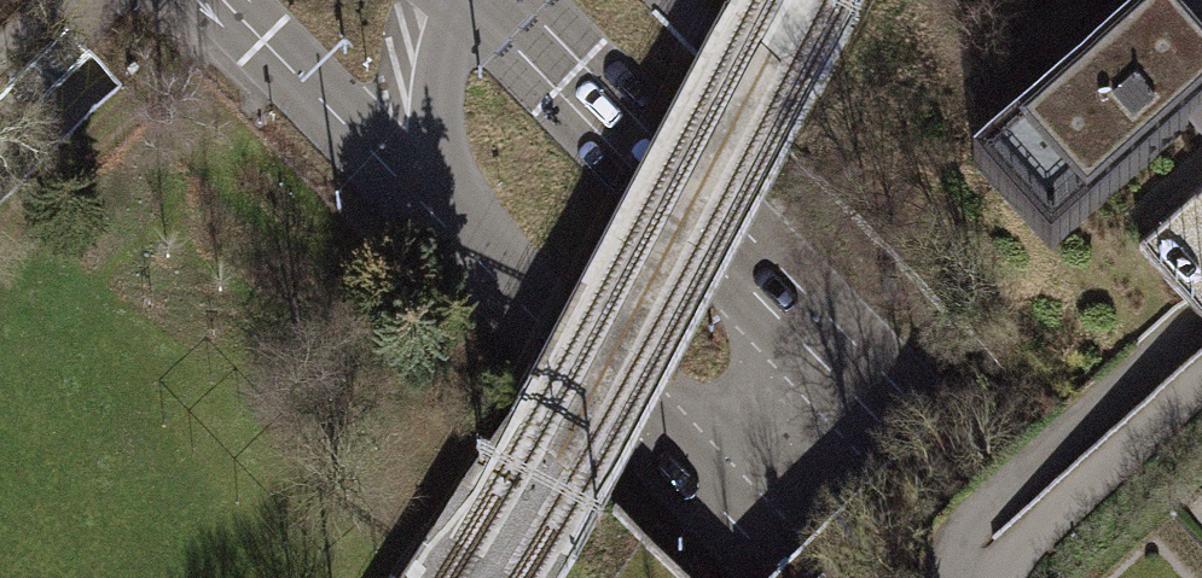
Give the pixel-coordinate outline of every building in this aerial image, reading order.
[(983,164),(1051,240),(1201,106),(1201,0),(1168,0),(983,164)]
